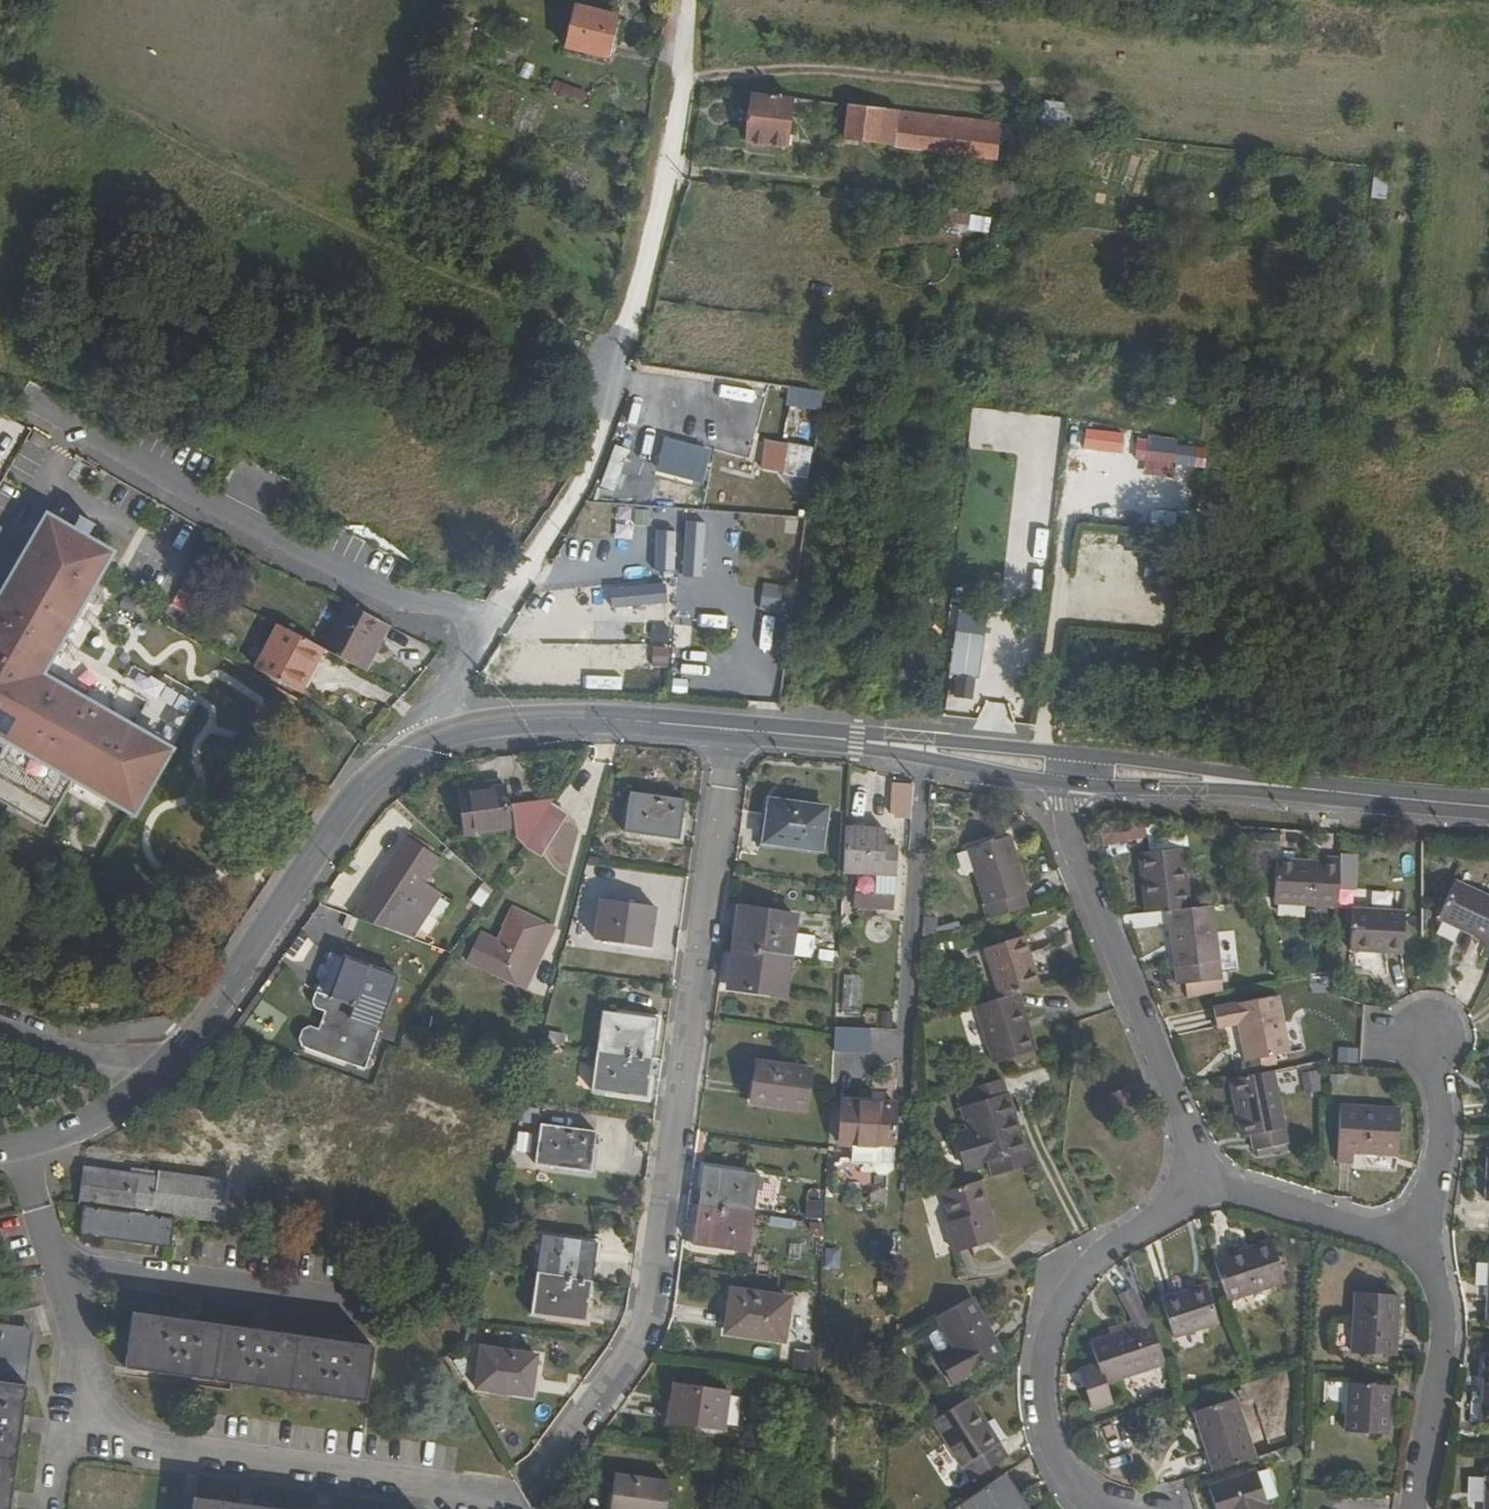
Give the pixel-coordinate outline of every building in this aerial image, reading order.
[(572,4),(564,44),(605,52),(612,12),(572,4)] [(583,103),(587,89),(552,80),(548,94),(583,103)] [(798,98),(760,93),(754,141),(792,146),(798,98)] [(906,111),(856,105),(851,142),(902,148),(906,111)] [(1008,124),(906,111),(902,148),(1004,160),(1007,135),(1008,124)] [(1018,125),(1008,124),(1007,135),(1017,137),(1018,132),(1018,125)] [(1037,127),(1018,125),(1018,132),(1036,134),(1037,127)] [(1372,180),(1371,198),(1386,199),(1386,180),(1372,180)] [(987,232),(988,215),(945,212),(944,230),(987,232)] [(1084,431),(1083,450),(1121,451),(1121,432),(1084,431)] [(1140,463),(1127,462),(1126,478),(1200,482),(1203,441),(1142,438),(1140,463)] [(812,447),(788,443),(783,474),(807,477),(812,447)] [(708,501),(722,458),(706,453),(693,496),(708,501)] [(42,672),(46,665),(112,549),(49,514),(0,600),(0,733),(11,739),(0,758),(0,796),(49,824),(76,776),(137,811),(201,698),(136,661),(124,682),(152,698),(136,725),(88,698),(42,672)] [(655,521),(618,518),(617,536),(654,539),(655,521)] [(714,525),(672,522),(670,541),(713,544),(714,525)] [(668,582),(648,583),(649,621),(668,621),(668,582)] [(782,586),(763,583),(759,610),(778,612),(782,586)] [(183,614),(193,599),(179,590),(169,604),(183,614)] [(723,625),(724,602),(684,600),(683,623),(723,625)] [(347,602),(324,646),(369,670),(393,626),(347,602)] [(651,623),(652,644),(668,643),(667,623),(651,623)] [(278,626),(257,667),(304,691),(326,650),(278,626)] [(946,704),(974,707),(981,634),(953,631),(946,704)] [(651,668),(666,667),(665,632),(650,633),(651,668)] [(582,667),(648,668),(648,647),(582,646),(582,667)] [(92,692),(46,665),(42,672),(88,698),(92,692)] [(907,805),(909,771),(887,770),(885,804),(907,805)] [(499,783),(453,787),(456,828),(502,825),(499,783)] [(626,783),(621,824),(674,831),(680,791),(626,783)] [(821,799),(764,790),(762,810),(757,809),(753,834),(768,836),(768,833),(815,840),(821,799)] [(562,809),(546,799),(538,811),(520,838),(519,840),(535,850),(562,809)] [(845,816),(851,854),(897,847),(895,825),(880,827),(878,811),(845,816)] [(976,895),(981,910),(1023,897),(1019,882),(1022,881),(1004,823),(962,836),(981,894),(976,895)] [(361,879),(341,909),(372,919),(396,928),(424,888),(410,878),(426,852),(394,830),(365,874),(372,879),(368,884),(361,879)] [(1140,887),(1142,903),(1162,900),(1185,897),(1177,836),(1134,842),(1136,862),(1141,862),(1145,887),(1140,887)] [(1333,896),(1335,847),(1316,846),(1316,853),(1274,851),(1271,893),(1333,896)] [(955,853),(957,876),(969,875),(967,852),(955,853)] [(1435,908),(1486,931),(1488,924),(1488,887),(1453,870),(1435,908)] [(365,874),(361,879),(368,884),(372,879),(365,874)] [(648,899),(594,892),(588,933),(643,940),(648,899)] [(1185,897),(1162,900),(1170,957),(1212,952),(1205,895),(1185,897)] [(780,986),(791,906),(735,898),(724,978),(780,986)] [(1401,904),(1347,901),(1346,920),(1345,938),(1379,939),(1379,944),(1399,945),(1401,904)] [(528,943),(537,947),(546,928),(506,908),(496,928),(497,928),(490,941),(472,932),(458,959),(507,984),(528,943)] [(979,940),(995,990),(1012,985),(1033,978),(1017,927),(979,940)] [(528,943),(507,984),(516,989),(537,947),(528,943)] [(394,970),(324,946),(308,996),(311,1002),(321,1005),(315,1024),(306,1022),(299,1024),(295,1034),(298,1040),(362,1063),(394,970)] [(858,1013),(859,975),(842,974),(840,1012),(858,1013)] [(995,990),(970,999),(989,1055),(1030,1042),(1023,1019),(1020,1020),(1013,998),(1016,997),(1012,985),(995,990)] [(1284,1044),(1273,987),(1211,997),(1215,1018),(1235,1015),(1242,1052),(1284,1044)] [(645,1093),(655,1013),(600,1005),(589,1085),(645,1093)] [(869,1022),(831,1020),(830,1046),(867,1049),(869,1022)] [(1359,1064),(1360,1048),(1337,1047),(1336,1062),(1359,1064)] [(807,1062),(751,1055),(745,1095),(802,1102),(807,1062)] [(1267,1062),(1225,1070),(1231,1098),(1235,1097),(1237,1110),(1234,1110),(1237,1126),(1247,1125),(1250,1140),(1281,1134),(1267,1062)] [(1279,1071),(1278,1091),(1298,1092),(1299,1072),(1279,1071)] [(1320,1071),(1300,1072),(1300,1092),(1321,1092),(1320,1071)] [(988,1074),(959,1084),(962,1093),(954,1095),(963,1121),(950,1125),(961,1157),(980,1151),(985,1166),(1026,1152),(1021,1137),(1014,1140),(995,1083),(991,1084),(988,1074)] [(890,1095),(836,1093),(834,1135),(888,1137),(888,1132),(889,1110),(890,1095)] [(1396,1101),(1337,1099),(1335,1155),(1350,1156),(1350,1146),(1394,1148),(1396,1101)] [(889,1110),(888,1132),(904,1133),(905,1111),(889,1110)] [(589,1126),(534,1119),(529,1158),(584,1165),(589,1126)] [(1486,1125),(1485,1136),(1483,1136),(1480,1191),(1488,1191),(1488,1125),(1486,1125)] [(904,1133),(888,1132),(888,1137),(887,1152),(903,1152),(904,1133)] [(744,1246),(754,1168),(698,1160),(688,1239),(744,1246)] [(131,1204),(135,1171),(81,1163),(77,1196),(131,1204)] [(135,1171),(131,1204),(131,1206),(221,1219),(227,1175),(155,1165),(154,1172),(135,1171)] [(973,1170),(924,1187),(935,1216),(940,1214),(950,1244),(994,1229),(973,1170)] [(805,1201),(804,1218),(819,1219),(820,1201),(805,1201)] [(166,1215),(76,1203),(73,1225),(163,1237),(166,1215)] [(590,1237),(536,1230),(524,1309),(579,1317),(590,1237)] [(1225,1248),(1210,1252),(1224,1296),(1283,1278),(1270,1234),(1247,1241),(1248,1245),(1227,1252),(1225,1248)] [(823,1247),(822,1270),(839,1270),(840,1247),(823,1247)] [(1483,1254),(1481,1313),(1488,1313),(1488,1254),(1483,1254)] [(1130,1323),(1146,1318),(1133,1282),(1118,1287),(1130,1323)] [(1159,1298),(1172,1336),(1215,1322),(1202,1284),(1159,1298)] [(729,1285),(723,1325),(779,1333),(785,1293),(729,1285)] [(1353,1285),(1349,1347),(1392,1350),(1395,1288),(1353,1285)] [(963,1293),(931,1312),(951,1344),(931,1355),(945,1379),(996,1350),(963,1293)] [(124,1310),(117,1365),(360,1397),(367,1343),(335,1338),(336,1334),(321,1332),(320,1337),(261,1329),(261,1325),(246,1323),(245,1327),(185,1319),(186,1314),(172,1312),(172,1316),(124,1310)] [(1161,1362),(1146,1318),(1130,1323),(1131,1325),(1087,1341),(1095,1363),(1077,1369),(1091,1409),(1110,1402),(1102,1380),(1144,1366),(1145,1368),(1161,1362)] [(1,1505),(5,1506),(7,1487),(3,1487),(10,1430),(15,1431),(17,1413),(13,1413),(17,1380),(15,1380),(21,1325),(0,1323),(0,1508),(1,1505)] [(1484,1329),(1484,1343),(1479,1342),(1476,1413),(1488,1413),(1488,1329),(1484,1329)] [(530,1355),(479,1348),(474,1387),(524,1395),(530,1355)] [(793,1369),(813,1369),(813,1352),(793,1352),(793,1369)] [(669,1376),(663,1419),(718,1427),(724,1384),(669,1376)] [(1387,1378),(1344,1376),(1342,1424),(1385,1426),(1387,1378)] [(969,1390),(928,1416),(967,1476),(1004,1453),(995,1438),(982,1418),(986,1416),(969,1390)] [(1190,1407),(1209,1465),(1251,1452),(1232,1393),(1190,1407)] [(986,1416),(982,1418),(995,1438),(1004,1432),(992,1412),(986,1416)] [(1248,1467),(1201,1483),(1211,1508),(1264,1508),(1248,1467)] [(664,1477),(611,1468),(605,1508),(659,1508),(664,1477)] [(1482,1468),(1479,1508),(1488,1508),(1488,1468),(1482,1468)] [(956,1501),(961,1508),(1026,1508),(1015,1493),(1012,1495),(997,1474),(956,1501)] [(248,1504),(249,1498),(234,1496),(233,1501),(188,1495),(186,1508),(287,1508),(248,1504)]
